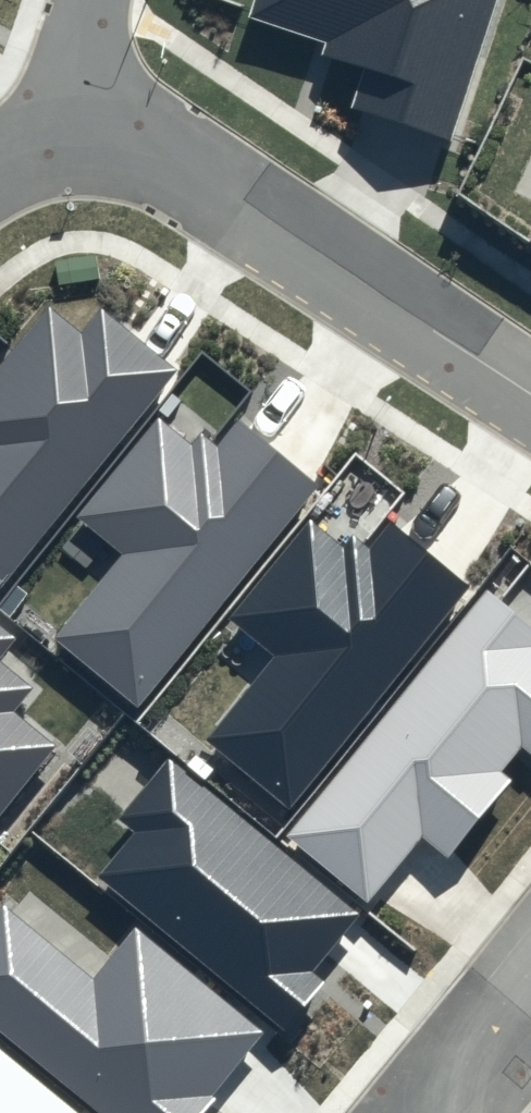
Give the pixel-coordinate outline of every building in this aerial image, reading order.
[(246,11),(323,36),(319,48),(362,62),(349,102),(446,134),(489,0),(250,0),(246,11)] [(173,361),(98,300),(78,324),(46,297),(0,353),(0,574),(173,361)] [(132,697),(314,476),(236,411),(215,439),(198,426),(189,437),(155,411),(74,510),(120,546),(51,629),(132,697)] [(270,648),(202,731),(285,799),(466,579),(381,513),(362,537),(351,527),(341,539),(306,511),(224,609),(270,648)] [(530,638),(530,637),(530,621),(479,579),(278,823),(362,891),(416,826),(443,849),(511,766),(501,757),(517,738),(528,746),(530,743),(530,639),(530,638)] [(0,623),(0,660),(18,638),(0,623)] [(55,746),(13,712),(34,687),(0,660),(0,813),(55,746)] [(354,915),(168,758),(118,818),(134,831),(97,874),(282,1031),(322,984),(307,971),(354,915)] [(135,929),(95,978),(3,904),(0,908),(0,1034),(98,1112),(200,1112),(264,1033),(135,929)] [(0,1050),(0,1112),(77,1112),(0,1050)]
